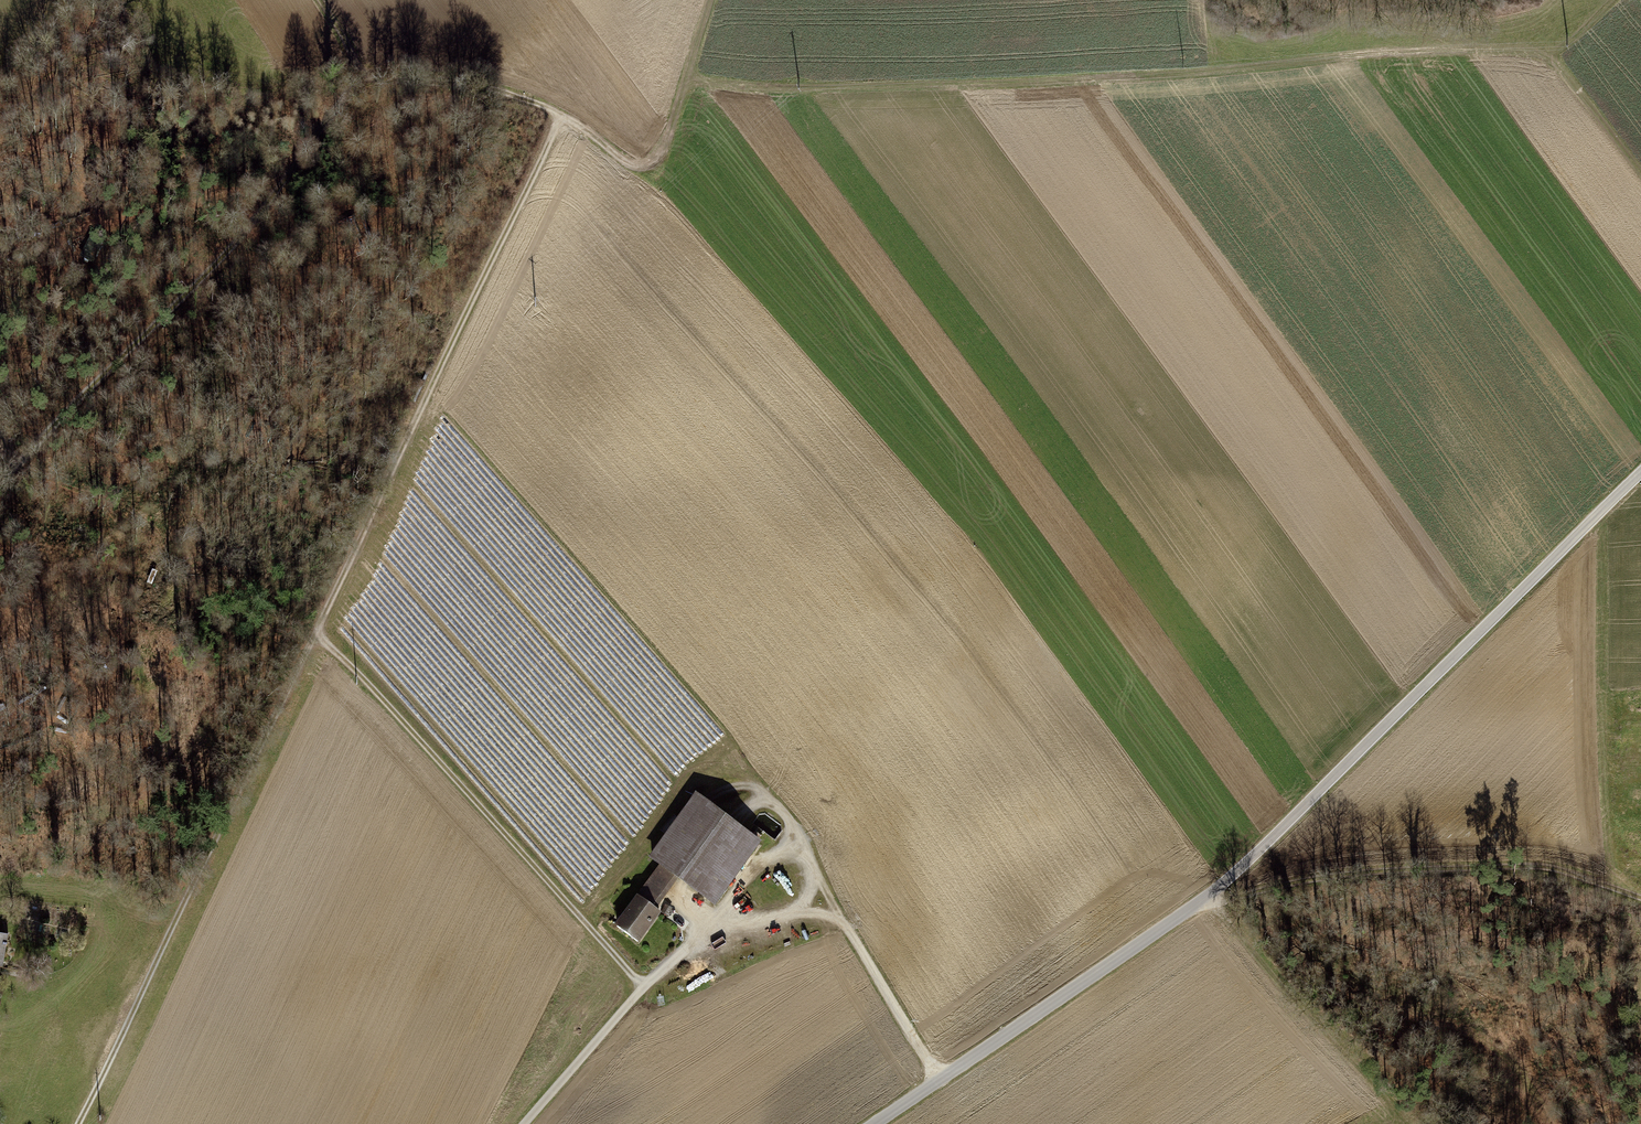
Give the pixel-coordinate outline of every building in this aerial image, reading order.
[(662,866),(655,876),(671,888),(678,878),(714,904),(738,870),(732,866),(749,843),(753,845),(756,841),(697,798),(652,859),(662,866)] [(655,876),(618,927),(638,942),(659,913),(655,910),(671,888),(655,876)] [(4,962),(9,936),(0,935),(0,961),(4,962)]
